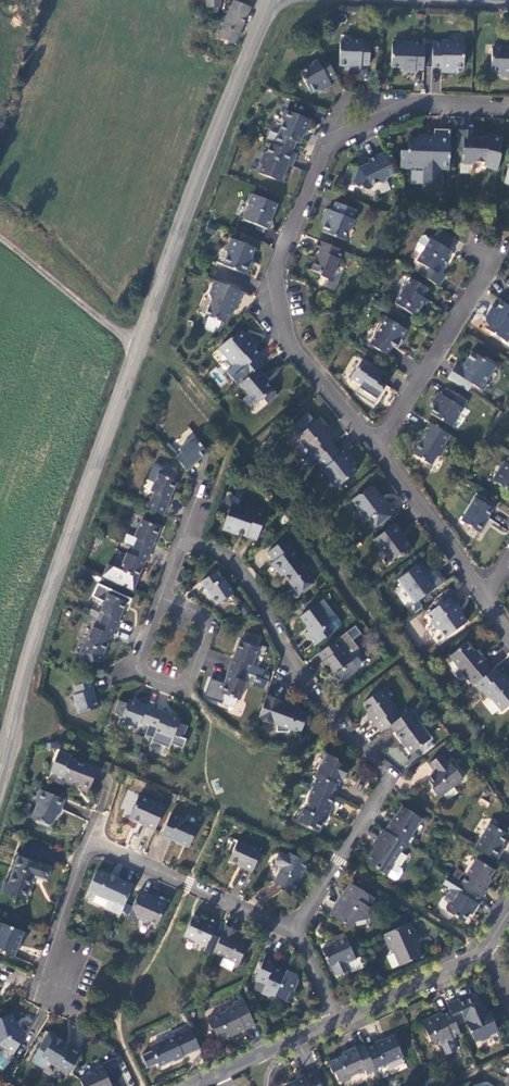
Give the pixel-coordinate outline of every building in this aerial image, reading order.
[(221,4),(215,17),(207,39),(222,45),(237,9),(221,4)] [(433,67),(443,67),(444,69),(445,71),(447,72),(448,72),(450,72),(451,72),(452,72),(454,72),(455,71),(456,70),(457,69),(458,68),(465,68),(466,43),(456,43),(451,40),(444,40),(443,43),(434,43),(433,67)] [(362,70),(362,65),(370,65),(371,44),(363,43),(363,41),(356,41),(354,43),(341,42),(341,66),(350,70),(362,70)] [(425,69),(426,45),(417,45),(417,43),(393,42),(392,67),(405,67),(405,71),(416,72),(416,69),(425,69)] [(508,46),(506,48),(494,48),(493,71),(499,71),(502,75),(508,75),(508,46)] [(338,77),(327,58),(320,62),(319,60),(313,64),(312,67),(301,73),(313,93),(323,92),(333,86),(331,81),(338,77)] [(307,130),(311,120),(286,110),(283,120),(284,123),(276,145),(293,152),(297,142),(301,143),(306,130),(307,130)] [(450,169),(452,130),(435,130),(435,136),(425,136),(425,140),(419,139),(409,139),(409,151),(402,151),(401,165),(403,167),(424,168),(424,184),(442,185),(442,169),(450,169)] [(502,154),(501,152),(504,138),(495,136),(488,135),(487,139),(477,139),(477,131),(460,130),(459,148),(465,148),(464,164),(474,164),(477,162),(482,162),(488,167),(499,170),(502,154)] [(293,167),(298,154),(293,152),(276,145),(272,143),(268,153),(266,153),(261,163),(263,166),(260,173),(285,183),(289,174),(285,172),(288,165),(293,167)] [(388,181),(389,177),(396,174),(386,152),(369,160),(371,164),(366,166),(363,166),(359,168),(358,170),(349,166),(343,181),(357,186),(357,185),(368,189),(373,187),(374,184),(379,182),(382,183),(388,181)] [(268,229),(278,204),(254,194),(250,202),(252,206),(251,208),(247,210),(245,217),(246,220),(268,229)] [(333,211),(328,209),(324,220),(326,225),(323,231),(344,240),(349,228),(352,227),(355,220),(353,219),(357,210),(337,202),(333,211)] [(440,227),(433,239),(449,249),(456,237),(440,227)] [(256,248),(232,238),(227,251),(229,254),(225,265),(247,274),(252,263),(250,262),(256,248)] [(425,265),(419,273),(440,286),(445,278),(438,273),(442,266),(445,267),(451,258),(449,256),(452,251),(449,249),(433,239),(419,261),(425,265)] [(343,250),(319,240),(315,250),(320,253),(318,257),(315,258),(311,269),(320,273),(322,276),(329,279),(332,278),(343,250)] [(424,297),(429,289),(412,278),(396,304),(416,316),(426,299),(424,297)] [(216,332),(217,327),(220,327),(222,322),(225,323),(227,320),(231,311),(233,313),(236,306),(237,306),(243,291),(217,281),(215,287),(214,286),(210,294),(210,299),(204,314),(207,315),(202,326),(216,332)] [(502,301),(497,309),(495,309),(494,310),(493,310),(492,311),(491,312),(490,314),(489,315),(489,316),(488,318),(488,319),(489,320),(489,322),(486,328),(506,341),(508,338),(508,305),(502,301)] [(397,348),(408,330),(388,318),(371,345),(388,355),(393,346),(397,348)] [(247,336),(245,335),(244,336),(240,331),(221,347),(230,357),(229,360),(234,365),(236,364),(242,370),(261,355),(255,348),(255,347),(255,346),(255,344),(255,343),(255,341),(254,340),(253,339),(252,338),(251,337),(250,336),(248,336),(247,336)] [(485,359),(473,352),(466,363),(468,364),(464,369),(457,365),(449,378),(469,391),(474,384),(484,391),(487,386),(486,382),(498,364),(487,357),(485,359)] [(364,359),(352,378),(362,384),(360,387),(370,394),(371,392),(379,397),(387,385),(379,380),(384,372),(364,359)] [(266,381),(268,379),(259,369),(241,384),(258,404),(264,398),(270,405),(280,397),(266,381)] [(432,413),(451,425),(457,415),(461,414),(464,408),(462,407),(467,400),(449,388),(444,395),(440,392),(434,402),(435,408),(432,413)] [(299,433),(314,419),(307,412),(292,427),(299,433)] [(318,459),(334,445),(335,444),(327,435),(327,432),(322,425),(324,423),(318,417),(300,433),(300,439),(310,450),(308,452),(316,461),(318,459)] [(448,446),(447,445),(452,436),(431,422),(425,432),(427,433),(422,441),(419,442),(415,448),(415,452),(414,454),(432,465),(438,457),(442,456),(448,446)] [(182,452),(175,458),(186,471),(193,465),(193,464),(201,458),(199,456),(206,451),(194,437),(179,449),(182,452)] [(343,454),(334,445),(318,459),(325,468),(324,470),(329,476),(333,475),(341,485),(358,471),(354,467),(354,461),(347,452),(343,454)] [(508,463),(505,461),(502,467),(501,472),(495,481),(508,490),(508,461),(508,463)] [(153,466),(146,480),(154,483),(150,491),(154,493),(147,508),(163,515),(170,499),(169,499),(177,482),(173,480),(176,472),(164,467),(164,468),(156,464),(153,466)] [(154,483),(146,480),(143,488),(150,491),(154,483)] [(366,523),(369,520),(375,529),(397,513),(391,505),(388,507),(381,498),(382,497),(375,487),(371,486),(365,491),(364,495),(360,494),(353,500),(361,510),(358,512),(366,523)] [(494,509),(477,498),(463,521),(482,533),(487,524),(486,523),(494,509)] [(230,505),(222,529),(237,534),(237,533),(256,540),(266,513),(240,503),(238,508),(230,505)] [(141,520),(134,537),(137,539),(133,547),(149,554),(153,545),(152,545),(157,536),(155,535),(158,527),(141,520)] [(396,524),(375,540),(382,550),(385,551),(392,560),(399,556),(403,556),(413,549),(405,538),(403,538),(400,534),(403,532),(396,524)] [(280,571),(290,584),(298,595),(313,583),(305,573),(307,571),(291,550),(293,548),(286,538),(267,553),(273,562),(271,563),(278,572),(280,571)] [(133,547),(130,554),(127,553),(119,570),(135,578),(139,570),(141,571),(145,562),(149,554),(133,547)] [(416,603),(437,587),(444,582),(444,578),(440,572),(436,572),(432,575),(423,563),(419,566),(399,580),(416,603)] [(214,572),(200,582),(205,590),(206,589),(212,599),(214,598),(218,604),(233,594),(222,578),(219,580),(214,572)] [(131,599),(97,584),(92,597),(104,602),(100,611),(104,613),(100,621),(116,628),(120,620),(119,619),(123,610),(121,609),(124,602),(129,604),(131,599)] [(441,630),(447,637),(467,621),(459,611),(461,609),(456,604),(455,605),(449,598),(427,615),(433,622),(432,623),(437,630),(441,630)] [(317,604),(300,617),(310,630),(305,633),(315,646),(332,633),(328,627),(329,620),(317,604)] [(84,644),(80,654),(82,664),(100,660),(103,653),(102,652),(105,645),(107,646),(111,636),(112,636),(116,628),(100,621),(96,629),(93,627),(85,645),(84,644)] [(355,626),(346,632),(353,641),(361,634),(355,626)] [(336,674),(342,682),(357,670),(350,660),(358,654),(359,649),(353,641),(346,632),(318,654),(323,661),(322,662),(333,676),(336,674)] [(246,634),(243,643),(239,641),(233,658),(232,658),(229,667),(245,673),(248,665),(252,666),(258,648),(256,647),(259,639),(246,634)] [(474,685),(476,684),(493,670),(480,655),(478,657),(467,643),(450,656),(474,685)] [(256,677),(245,673),(229,667),(226,676),(227,676),(220,693),(224,695),(221,703),(234,707),(237,699),(239,700),(246,682),(253,685),(256,677)] [(496,668),(493,670),(476,684),(482,692),(484,691),(489,698),(492,699),(502,712),(508,707),(508,684),(508,683),(508,680),(504,673),(502,675),(496,668)] [(254,685),(264,689),(267,681),(257,677),(254,685)] [(73,696),(79,714),(96,709),(94,701),(96,700),(93,690),(91,681),(74,686),(77,695),(73,696)] [(387,700),(380,690),(363,702),(363,706),(368,712),(369,712),(372,715),(367,719),(372,726),(375,725),(380,732),(390,725),(400,717),(394,710),(396,709),(388,699),(387,700)] [(258,719),(256,724),(273,730),(277,738),(288,732),(290,729),(300,733),(307,714),(298,710),(299,708),(289,704),(288,707),(281,704),(282,701),(266,695),(258,719)] [(118,701),(114,714),(122,717),(121,719),(139,726),(140,722),(148,725),(154,709),(146,706),(145,706),(128,700),(127,704),(118,701)] [(154,709),(148,725),(156,728),(155,732),(173,738),(174,736),(182,739),(187,726),(178,723),(180,719),(163,713),(163,712),(154,709)] [(416,719),(409,710),(400,717),(390,725),(411,753),(429,739),(415,720),(416,719)] [(84,765),(69,759),(70,757),(58,752),(50,772),(64,777),(65,781),(71,783),(75,782),(81,784),(80,787),(89,790),(97,767),(85,763),(84,765)] [(336,759),(327,754),(323,765),(320,766),(316,775),(315,775),(310,785),(313,787),(334,796),(339,785),(338,785),(341,778),(343,779),(348,768),(338,763),(336,759)] [(451,765),(442,754),(428,764),(435,773),(427,780),(431,786),(431,789),(436,796),(440,796),(463,779),(452,764),(451,765)] [(334,796),(313,787),(309,797),(310,797),(304,809),(302,810),(298,821),(319,831),(322,822),(324,823),(331,807),(330,806),(334,796)] [(40,789),(36,800),(37,805),(32,818),(42,822),(43,821),(53,825),(57,814),(59,815),(65,799),(40,789)] [(139,795),(134,807),(135,810),(131,818),(145,825),(145,826),(154,830),(165,807),(139,795)] [(391,822),(385,831),(405,844),(408,846),(414,836),(411,834),(421,818),(402,807),(392,823),(391,822)] [(198,827),(170,814),(160,837),(170,842),(171,839),(188,847),(198,827)] [(489,823),(474,847),(496,861),(504,848),(500,846),(506,837),(506,834),(489,823)] [(401,869),(393,864),(405,844),(385,831),(383,830),(375,842),(378,844),(366,863),(394,880),(397,879),(401,872),(401,869)] [(261,851),(238,840),(229,860),(243,866),(242,868),(252,872),(261,851)] [(308,863),(288,853),(287,856),(282,853),(276,855),(272,862),(274,865),(279,868),(272,882),(293,893),(300,879),(300,877),(303,871),(304,871),(308,863)] [(51,867),(17,856),(13,869),(33,877),(33,876),(47,881),(51,867)] [(476,859),(460,884),(480,896),(482,897),(488,888),(484,886),(494,870),(476,859)] [(13,869),(8,883),(15,885),(11,895),(25,900),(33,877),(13,869)] [(87,891),(96,894),(93,902),(120,914),(133,885),(117,878),(117,880),(109,876),(110,874),(102,870),(101,873),(96,871),(87,891)] [(448,876),(443,884),(451,889),(446,897),(446,901),(449,902),(445,908),(446,912),(463,922),(469,913),(473,912),(478,904),(476,903),(480,896),(460,884),(448,876)] [(8,883),(4,882),(1,892),(11,895),(15,885),(8,883)] [(350,883),(330,915),(350,928),(354,921),(366,919),(370,912),(369,908),(375,899),(350,883)] [(149,895),(140,890),(127,918),(137,923),(139,918),(148,922),(150,918),(158,922),(168,900),(157,894),(155,899),(149,897),(149,895)] [(199,921),(192,917),(184,935),(206,945),(203,951),(212,955),(213,953),(219,938),(211,934),(217,922),(207,917),(206,918),(202,916),(199,921)] [(4,951),(5,954),(13,957),(23,932),(0,923),(0,949),(4,951)] [(409,923),(382,935),(390,951),(393,952),(399,966),(421,956),(413,939),(416,938),(409,923)] [(237,931),(225,925),(219,938),(213,953),(238,964),(243,954),(245,953),(249,943),(235,937),(237,931)] [(332,967),(336,976),(350,970),(347,963),(356,959),(346,937),(335,941),(335,943),(321,949),(329,965),(332,967)] [(276,960),(265,955),(255,978),(256,981),(264,985),(261,993),(269,996),(272,995),(284,1000),(288,991),(292,992),(298,980),(295,973),(286,969),(283,977),(280,975),(282,971),(273,967),(276,960)] [(356,959),(347,963),(350,970),(351,973),(364,967),(359,957),(356,959)] [(472,997),(458,1004),(456,1000),(447,1004),(450,1012),(456,1025),(465,1021),(475,1042),(479,1040),(482,1041),(489,1038),(491,1035),(497,1032),(493,1021),(495,1020),(491,1011),(486,1013),(485,1009),(476,1006),(472,997)] [(224,1012),(207,1020),(210,1028),(214,1029),(218,1039),(221,1041),(227,1039),(229,1035),(234,1033),(235,1035),(255,1026),(243,999),(233,1004),(234,1006),(226,1010),(224,1012)] [(90,1007),(87,1016),(93,1018),(96,1010),(90,1007)] [(450,1012),(435,1019),(434,1016),(421,1022),(430,1042),(433,1043),(439,1040),(441,1045),(453,1040),(452,1039),(460,1035),(456,1025),(450,1012)] [(0,1021),(0,1044),(5,1047),(4,1048),(13,1053),(25,1034),(17,1029),(11,1014),(2,1018),(0,1021)] [(174,1037),(150,1047),(152,1051),(141,1056),(147,1069),(157,1064),(159,1067),(173,1061),(174,1062),(183,1057),(183,1056),(192,1052),(183,1032),(182,1029),(173,1034),(174,1037)] [(183,1032),(192,1052),(199,1048),(191,1029),(183,1032)] [(65,1043),(55,1037),(56,1036),(50,1032),(45,1039),(46,1042),(50,1045),(45,1052),(39,1049),(32,1060),(33,1064),(41,1069),(45,1068),(49,1062),(59,1068),(57,1070),(67,1076),(80,1054),(71,1048),(70,1049),(64,1045),(65,1043)] [(394,1036),(366,1049),(375,1069),(376,1071),(386,1066),(385,1064),(402,1056),(394,1036)] [(46,1042),(45,1039),(39,1049),(45,1052),(50,1045),(46,1042)] [(364,1044),(356,1048),(355,1047),(345,1051),(346,1054),(327,1062),(331,1072),(335,1073),(338,1081),(339,1081),(342,1082),(350,1079),(351,1075),(365,1069),(366,1073),(375,1069),(366,1049),(364,1044)] [(5,1069),(11,1057),(0,1052),(0,1066),(5,1069)] [(94,1070),(93,1073),(79,1079),(82,1085),(111,1085),(102,1066),(94,1070)] [(314,1073),(286,1085),(320,1085),(314,1073)]
